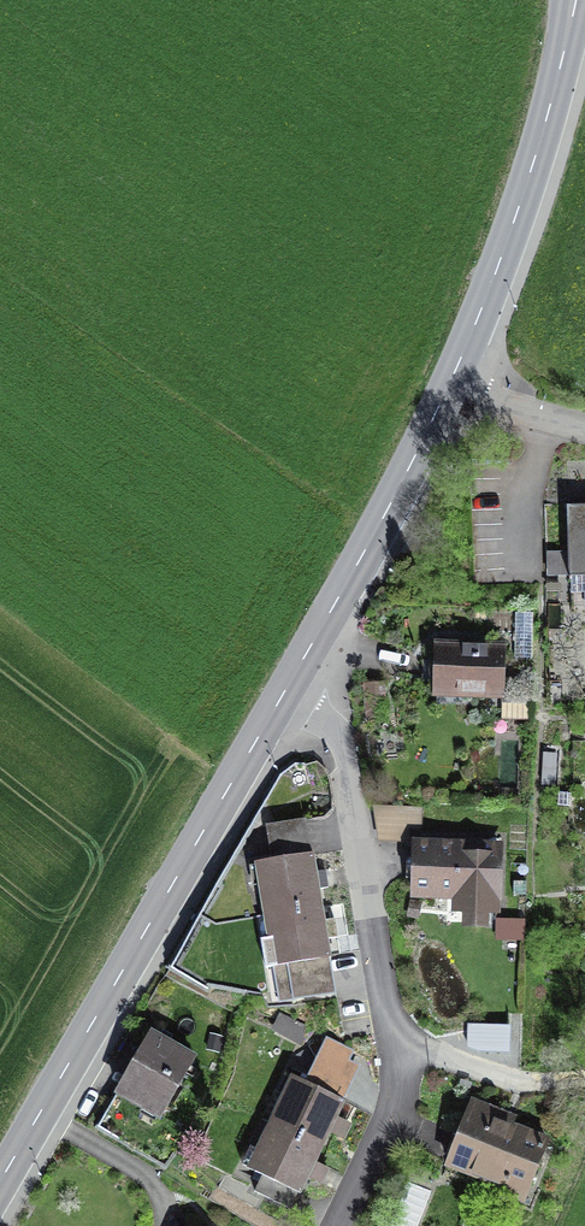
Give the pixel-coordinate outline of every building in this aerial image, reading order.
[(567,510),(569,575),(584,575),(584,510),(567,510)] [(432,695),(502,697),(503,648),(434,646),(432,695)] [(385,683),(365,684),(367,720),(387,719),(385,683)] [(498,847),(415,845),(414,894),(455,895),(455,908),(464,908),(464,923),(486,924),(486,909),(497,909),(498,847)] [(314,855),(264,863),(272,913),(322,905),(314,855)] [(330,955),(322,905),(272,913),(280,963),(330,955)] [(304,1028),(282,1017),(275,1029),(298,1040),(304,1028)] [(468,1055),(512,1056),(513,1027),(469,1026),(468,1055)] [(159,1118),(193,1054),(148,1030),(114,1094),(159,1118)] [(322,1148),(344,1101),(296,1078),(274,1125),(322,1148)] [(448,1159),(528,1191),(548,1142),(494,1120),(497,1113),(472,1102),(448,1159)] [(300,1192),(322,1148),(274,1125),(252,1169),(300,1192)]
